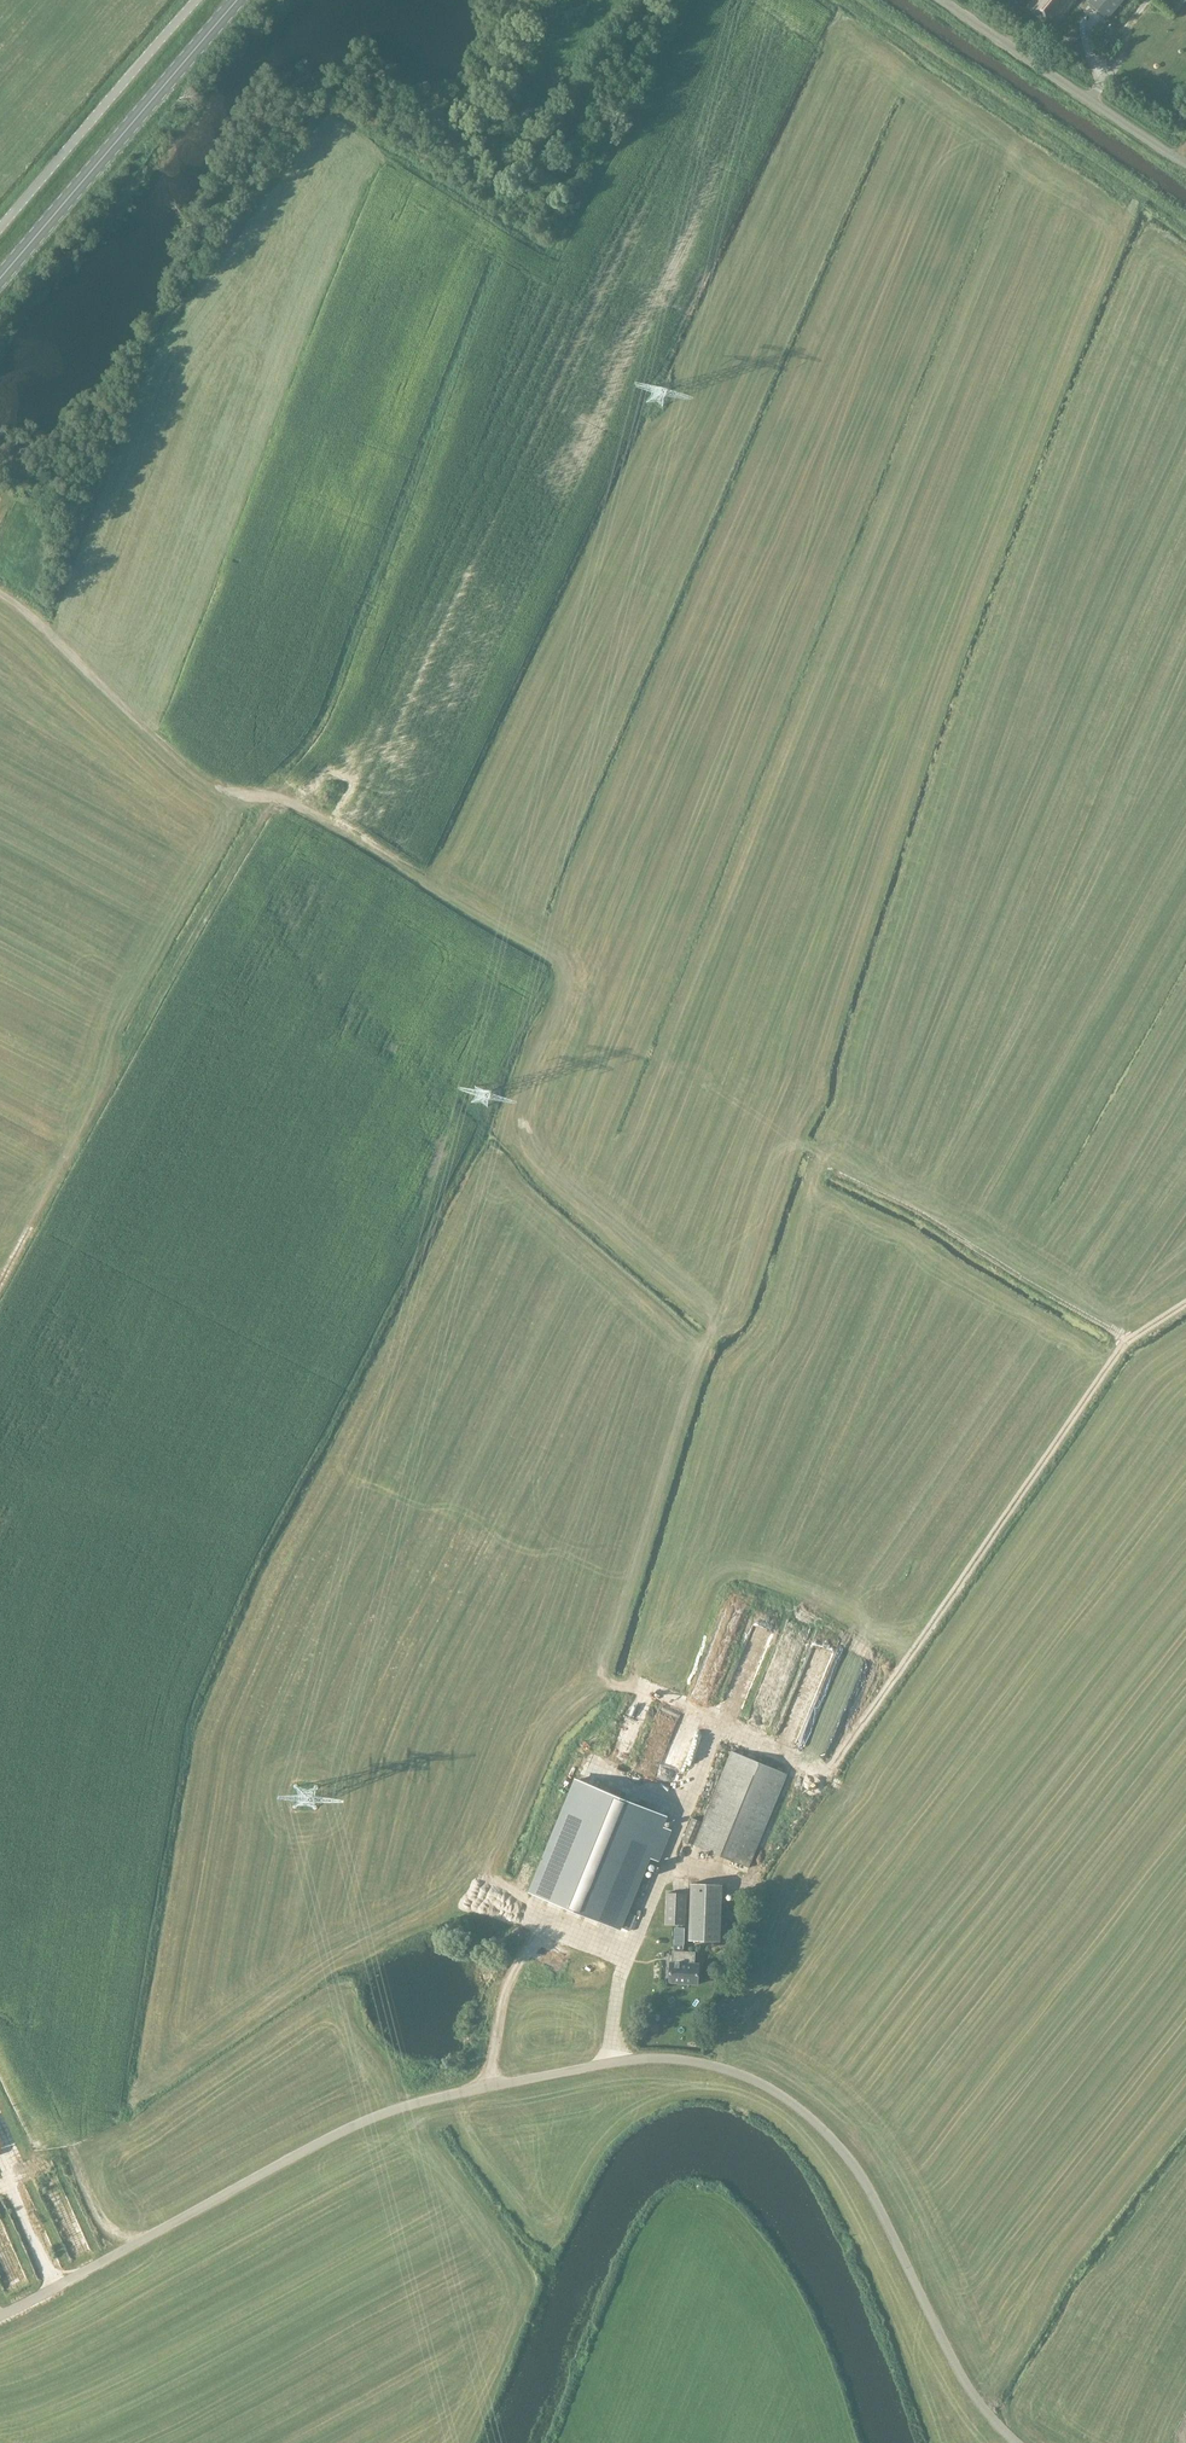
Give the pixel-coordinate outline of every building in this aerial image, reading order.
[(1074,0),(1033,0),(1027,7),(1051,28),(1074,0)] [(1087,2),(1107,20),(1123,0),(1089,0),(1087,2)] [(751,1623),(738,1656),(743,1658),(734,1681),(749,1686),(770,1630),(751,1623)] [(727,1648),(713,1646),(711,1655),(725,1658),(727,1648)] [(774,1653),(761,1692),(766,1694),(760,1713),(768,1716),(788,1658),(774,1653)] [(693,1844),(749,1867),(787,1774),(732,1751),(702,1822),(691,1818),(683,1839),(693,1844)] [(667,1817),(574,1779),(528,1892),(621,1931),(651,1858),(659,1862),(672,1830),(663,1827),(667,1817)] [(689,1940),(721,1941),(723,1884),(692,1882),(689,1940)] [(686,1894),(667,1893),(665,1924),(685,1925),(686,1894)] [(675,1928),(674,1944),(674,1953),(672,1953),(672,1963),(670,1963),(669,1982),(698,1984),(699,1964),(694,1964),(694,1954),(683,1954),(683,1943),(684,1928),(675,1928)] [(27,2170),(35,2178),(42,2171),(34,2163),(27,2170)]
